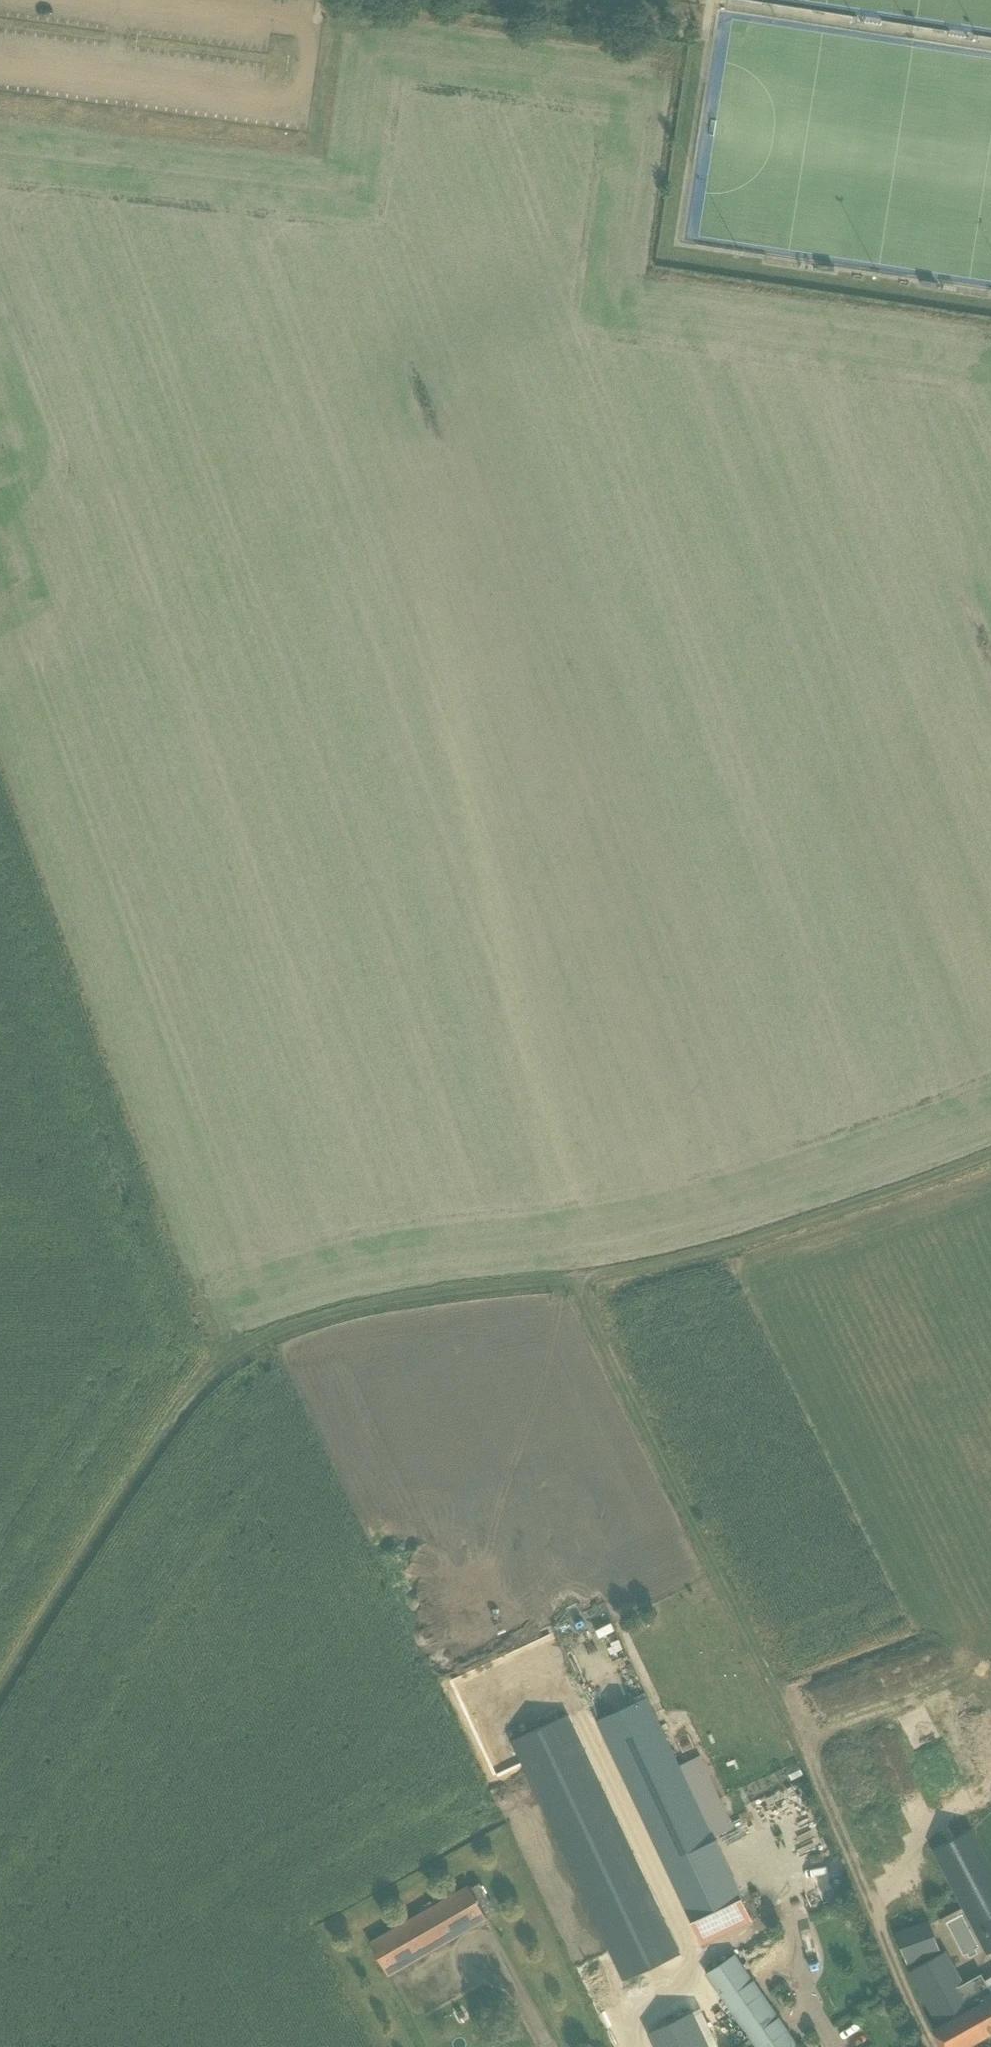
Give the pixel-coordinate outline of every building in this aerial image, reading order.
[(752,1921),(741,1897),(648,1697),(597,1721),(702,1945),(752,1921)] [(511,1741),(624,1980),(680,1954),(567,1715),(511,1741)] [(798,1763),(787,1768),(792,1779),(803,1774),(798,1763)] [(933,1849),(957,1895),(960,1901),(980,1939),(990,1933),(990,1934),(990,1868),(970,1829),(933,1849)] [(469,1887),(371,1945),(386,1970),(387,1973),(485,1914),(484,1912),(493,1906),(481,1884),(471,1890),(469,1887)] [(950,1931),(961,1929),(958,1912),(947,1914),(950,1931)] [(896,1931),(909,1964),(941,1951),(927,1918),(896,1931)] [(944,2046),(967,2046),(990,2033),(990,1990),(981,1973),(963,1983),(945,1950),(908,1971),(939,2026),(934,2029),(944,2046)] [(706,1973),(715,1987),(733,2012),(733,2014),(738,2020),(756,2046),(798,2046),(735,1954),(706,1973)] [(655,2046),(709,2046),(693,2013),(648,2033),(655,2046)]
